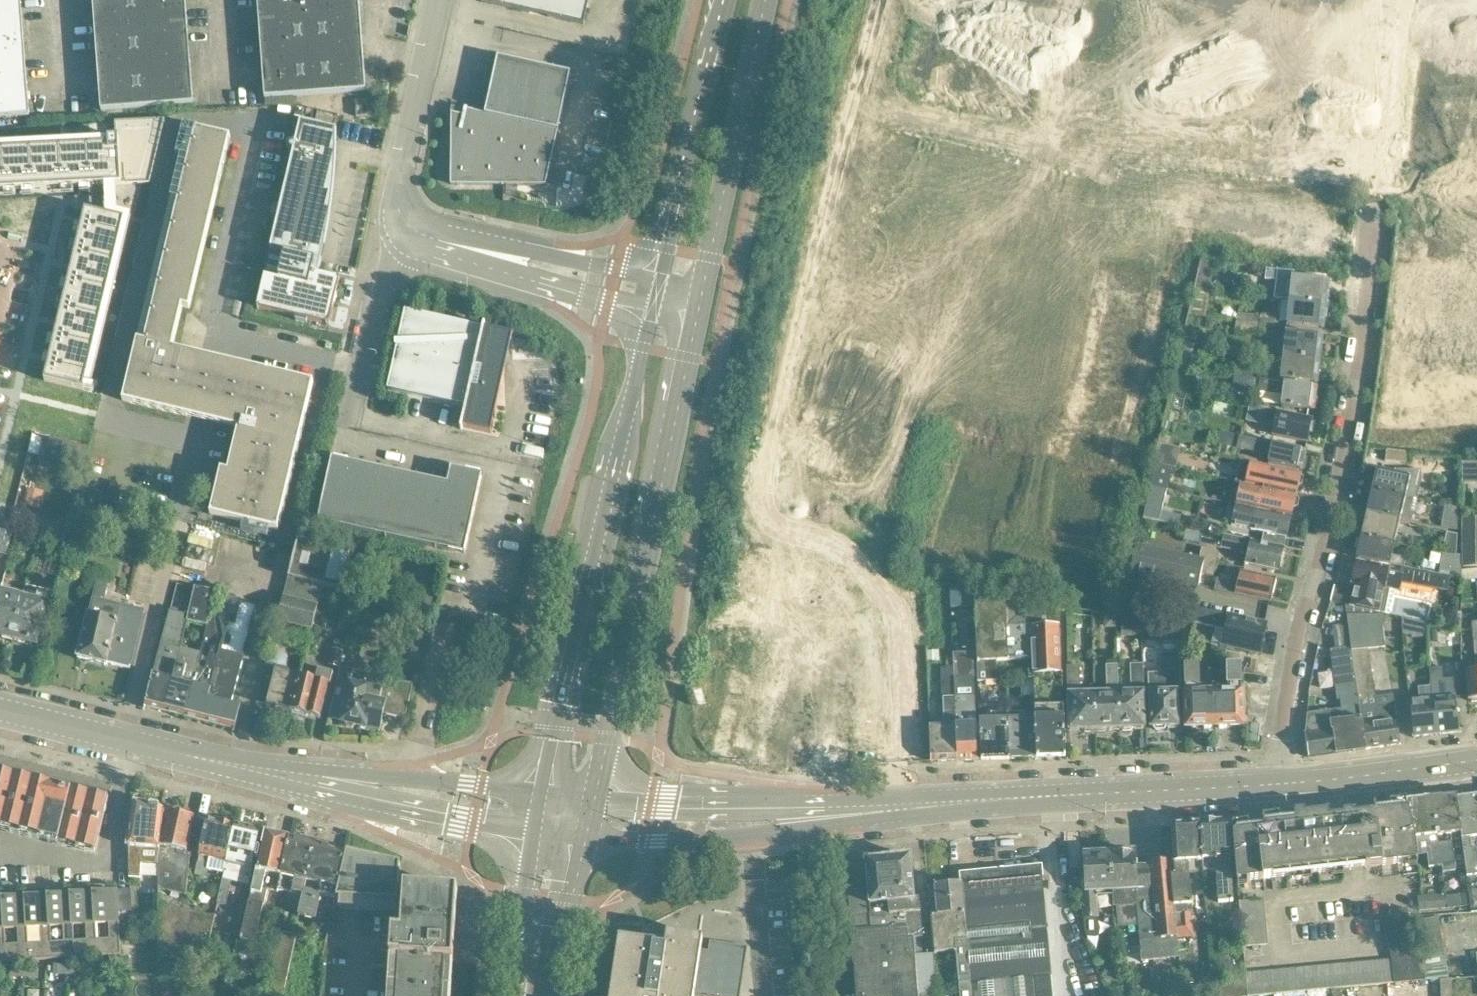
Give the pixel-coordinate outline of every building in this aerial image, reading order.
[(22,0),(0,0),(0,37),(25,35),(22,0)] [(140,0),(93,0),(96,30),(142,27),(140,0)] [(186,0),(140,0),(142,27),(188,23),(186,0)] [(309,0),(258,0),(259,18),(310,14),(309,0)] [(360,0),(309,0),(310,14),(361,10),(360,0)] [(481,3),(584,25),(590,0),(482,0),(481,3)] [(903,8),(942,17),(946,0),(905,0),(903,8)] [(1092,13),(1131,23),(1136,2),(1128,0),(1095,0),(1092,13)] [(966,3),(964,11),(975,14),(977,6),(966,3)] [(1059,5),(1056,17),(1064,19),(1067,7),(1059,5)] [(903,8),(899,26),(938,36),(942,17),(903,8)] [(364,51),(361,10),(310,14),(313,54),(364,51)] [(1092,13),(1087,34),(1126,44),(1131,23),(1092,13)] [(313,54),(310,14),(259,18),(262,58),(313,54)] [(191,64),(188,23),(142,27),(145,67),(191,64)] [(899,26),(894,45),(933,54),(938,36),(899,26)] [(145,67),(142,27),(96,30),(99,70),(145,67)] [(959,33),(957,40),(968,43),(970,36),(959,33)] [(1087,34),(1082,55),(1121,65),(1126,44),(1087,34)] [(25,35),(0,37),(0,77),(28,75),(25,35)] [(1052,36),(1049,47),(1057,49),(1059,37),(1052,36)] [(957,40),(955,48),(966,51),(968,43),(957,40)] [(894,45),(890,64),(928,73),(933,54),(894,45)] [(1049,47),(1046,59),(1054,61),(1057,49),(1049,47)] [(367,91),(364,51),(313,54),(316,95),(367,91)] [(316,95),(313,54),(262,58),(265,98),(316,95)] [(1082,55),(1077,76),(1115,86),(1121,65),(1082,55)] [(452,113),(451,185),(547,186),(571,73),(498,57),(486,114),(468,110),(468,109),(465,108),(463,116),(454,114),(453,113),(452,113)] [(194,104),(191,64),(145,67),(148,107),(194,104)] [(148,107),(145,67),(99,70),(102,111),(148,107)] [(949,70),(947,78),(959,81),(961,73),(949,70)] [(28,75),(0,77),(0,118),(31,116),(28,75)] [(1077,76),(1071,97),(1110,107),(1115,86),(1077,76)] [(1041,77),(1039,89),(1046,91),(1049,79),(1041,77)] [(947,78),(946,86),(957,88),(959,81),(947,78)] [(1039,89),(1036,101),(1043,103),(1046,91),(1039,89)] [(947,97),(944,109),(952,111),(955,99),(947,97)] [(1071,97),(1066,118),(1105,128),(1110,107),(1071,97)] [(367,100),(355,101),(357,117),(369,116),(367,100)] [(1033,110),(1031,122),(1038,124),(1041,112),(1033,110)] [(1066,118),(1061,142),(1087,148),(1088,144),(1100,147),(1105,128),(1066,118)] [(0,151),(0,192),(150,184),(165,120),(115,123),(116,139),(109,139),(109,146),(0,151)] [(139,334),(123,401),(187,416),(238,428),(228,471),(221,469),(210,514),(278,530),(314,382),(253,367),(202,356),(173,349),(183,307),(190,309),(231,137),(196,129),(149,326),(142,324),(139,334)] [(337,148),(337,140),(299,131),(271,250),(285,253),(278,279),(304,285),(305,279),(308,280),(310,272),(319,274),(322,261),(323,258),(324,252),(327,237),(330,221),(332,212),(333,203),(335,188),(335,182),(336,172),(337,156),(337,148)] [(931,163),(928,175),(936,177),(938,165),(931,163)] [(1015,184),(1013,196),(1020,197),(1023,186),(1015,184)] [(921,185),(919,193),(931,195),(933,188),(921,185)] [(919,193),(918,200),(929,203),(931,195),(919,193)] [(1010,205),(1007,217),(1015,218),(1018,207),(1010,205)] [(66,206),(25,377),(85,391),(125,220),(66,206)] [(1007,217),(1005,228),(1012,230),(1015,218),(1007,217)] [(912,222),(910,230),(922,233),(924,225),(912,222)] [(910,230),(908,238),(920,241),(922,233),(910,230)] [(1000,247),(997,259),(1005,260),(1008,249),(1000,247)] [(903,259),(901,267),(913,270),(915,262),(903,259)] [(997,259),(994,270),(1002,272),(1005,260),(997,259)] [(1211,291),(1214,264),(1200,262),(1194,290),(1206,291),(1211,291)] [(901,267),(899,275),(911,278),(913,270),(901,267)] [(1266,270),(1265,279),(1278,280),(1277,286),(1276,298),(1276,299),(1290,300),(1328,305),(1329,294),(1327,293),(1328,282),(1293,278),(1294,273),(1266,270)] [(340,279),(319,274),(310,272),(308,280),(305,279),(304,285),(278,279),(265,276),(257,308),(296,318),(296,320),(307,323),(308,320),(330,325),(340,279)] [(1201,316),(1206,291),(1194,290),(1189,313),(1201,316)] [(1327,317),(1328,305),(1290,300),(1287,324),(1323,328),(1324,317),(1327,317)] [(504,355),(514,354),(513,337),(514,334),(486,327),(486,324),(484,324),(484,327),(406,310),(399,342),(396,342),(396,347),(398,346),(397,351),(388,390),(466,407),(462,427),(492,434),(505,372),(504,355)] [(1238,314),(1237,322),(1274,327),(1274,318),(1238,314)] [(889,319),(887,327),(898,329),(900,322),(889,319)] [(982,321),(979,333),(987,334),(990,323),(982,321)] [(1274,327),(1237,322),(1236,332),(1273,336),(1274,327)] [(887,327),(885,334),(896,337),(898,329),(887,327)] [(979,333),(976,344),(984,346),(987,334),(979,333)] [(1287,333),(1284,357),(1322,361),(1324,348),(1321,348),(1322,336),(1287,333)] [(879,356),(878,364),(889,367),(891,359),(879,356)] [(1260,372),(1260,356),(1237,357),(1237,373),(1260,372)] [(1321,371),(1322,361),(1284,357),(1282,380),(1317,383),(1318,371),(1321,371)] [(972,363),(969,375),(977,376),(979,365),(972,363)] [(878,364),(876,372),(887,375),(889,367),(878,364)] [(1189,392),(1194,373),(1179,371),(1175,389),(1189,392)] [(969,375),(966,386),(974,388),(977,376),(969,375)] [(1315,399),(1316,389),(1261,382),(1256,381),(1235,379),(1233,393),(1254,396),(1254,392),(1259,393),(1283,396),(1282,407),(1313,410),(1314,409),(1316,407),(1317,401),(1315,399)] [(875,393),(872,404),(880,406),(882,394),(875,393)] [(872,404),(869,416),(877,418),(880,406),(872,404)] [(961,405),(959,417),(966,418),(969,407),(961,405)] [(1312,424),(1313,421),(1250,407),(1247,423),(1274,429),(1272,437),(1308,444),(1310,435),(1312,435),(1314,425),(1312,424)] [(959,417),(956,428),(964,430),(966,418),(959,417)] [(1221,433),(1218,445),(1238,449),(1241,437),(1221,433)] [(908,436),(905,448),(913,450),(916,438),(908,436)] [(1248,440),(1245,452),(1270,457),(1268,463),(1302,470),(1302,468),(1305,469),(1307,460),(1304,459),(1306,452),(1248,440)] [(874,441),(873,449),(884,452),(886,444),(874,441)] [(926,441),(923,452),(931,454),(933,442),(926,441)] [(933,442),(931,454),(938,456),(941,444),(933,442)] [(1160,445),(1156,464),(1163,466),(1167,446),(1160,445)] [(873,449),(871,457),(882,460),(884,452),(873,449)] [(961,449),(958,461),(966,463),(968,451),(961,449)] [(1387,449),(1386,462),(1411,464),(1412,451),(1387,449)] [(968,451),(966,463),(973,465),(976,453),(968,451)] [(996,458),(993,469),(1001,471),(1003,460),(996,458)] [(318,522),(465,554),(482,475),(452,468),(451,470),(458,472),(455,485),(333,459),(318,522)] [(1003,460),(1001,471),(1008,473),(1011,461),(1003,460)] [(1237,483),(1236,484),(1240,485),(1264,489),(1296,496),(1298,488),(1302,487),(1304,479),(1300,476),(1301,474),(1268,468),(1241,462),(1240,463),(1241,463),(1238,483),(1237,483)] [(1463,463),(1463,484),(1476,484),(1476,462),(1463,463)] [(1155,466),(1150,487),(1151,487),(1167,491),(1172,469),(1155,466)] [(1445,479),(1445,471),(1404,471),(1403,476),(1378,471),(1377,480),(1374,479),(1371,491),(1417,502),(1422,479),(1445,479)] [(864,483),(862,491),(874,494),(876,486),(864,483)] [(1295,498),(1296,496),(1264,489),(1240,485),(1238,494),(1232,493),(1229,504),(1291,518),(1292,510),(1297,509),(1299,501),(1295,498)] [(1160,521),(1167,491),(1151,487),(1144,518),(1160,521)] [(862,491),(860,499),(872,502),(874,494),(862,491)] [(1412,522),(1417,502),(1371,491),(1367,506),(1370,507),(1369,514),(1400,521),(1400,520),(1412,522)] [(1291,518),(1229,504),(1228,510),(1235,511),(1232,526),(1267,533),(1264,544),(1264,545),(1283,549),(1285,539),(1286,539),(1291,518)] [(1445,506),(1442,528),(1459,531),(1458,508),(1445,506)] [(1394,545),(1400,521),(1369,514),(1366,525),(1363,525),(1360,537),(1394,545)] [(1476,567),(1476,518),(1463,519),(1463,567),(1476,567)] [(29,538),(27,546),(36,548),(39,536),(22,532),(20,526),(20,521),(15,522),(15,526),(16,530),(16,535),(29,538)] [(8,555),(13,533),(0,530),(0,553),(8,555)] [(1283,549),(1264,545),(1264,544),(1203,531),(1200,544),(1221,549),(1248,555),(1246,566),(1277,573),(1283,549)] [(1447,533),(1443,554),(1457,557),(1457,555),(1458,535),(1447,533)] [(16,535),(14,545),(27,548),(27,546),(29,538),(16,535)] [(1392,555),(1394,545),(1360,537),(1357,551),(1360,552),(1358,560),(1401,570),(1402,570),(1405,558),(1392,555)] [(341,591),(351,552),(299,539),(289,578),(324,586),(341,591)] [(1203,563),(1199,562),(1136,548),(1131,572),(1198,587),(1201,575),(1203,563)] [(1200,559),(1199,562),(1203,563),(1217,566),(1220,553),(1202,549),(1200,559)] [(1462,579),(1462,570),(1462,569),(1463,556),(1457,555),(1457,557),(1443,554),(1439,574),(1461,579),(1462,579)] [(1450,581),(1402,570),(1401,570),(1401,574),(1404,575),(1402,581),(1389,578),(1391,570),(1358,562),(1357,565),(1354,567),(1353,572),(1355,575),(1353,585),(1357,586),(1351,608),(1382,615),(1388,616),(1394,593),(1395,593),(1401,590),(1402,585),(1448,594),(1450,581)] [(1215,573),(1217,566),(1203,563),(1201,575),(1214,577),(1215,573)] [(1462,570),(1462,579),(1476,577),(1476,569),(1462,570)] [(1225,581),(1223,593),(1271,604),(1276,580),(1241,572),(1238,584),(1225,581)] [(313,631),(324,586),(289,578),(278,622),(313,631)] [(84,636),(79,659),(107,667),(108,664),(130,670),(145,612),(102,601),(103,598),(106,599),(110,584),(97,581),(88,618),(83,616),(79,635),(84,636)] [(48,603),(52,605),(53,605),(57,586),(48,584),(45,594),(39,593),(37,601),(23,597),(13,640),(24,643),(28,641),(39,643),(48,603)] [(194,587),(187,616),(189,616),(209,620),(215,592),(194,587)] [(1064,758),(1059,607),(1006,596),(975,589),(975,591),(975,598),(978,682),(997,681),(996,662),(1029,661),(1029,672),(1021,672),(1021,679),(1033,679),(1034,695),(1035,720),(1036,720),(1038,758),(1064,758)] [(23,597),(2,592),(1,592),(0,597),(0,634),(2,634),(5,638),(13,640),(23,597)] [(1386,649),(1382,615),(1351,608),(1345,606),(1350,648),(1359,703),(1365,749),(1401,744),(1394,695),(1376,697),(1368,651),(1386,649)] [(1259,656),(1266,626),(1197,611),(1191,636),(1190,641),(1259,656)] [(189,616),(187,616),(170,612),(146,708),(166,713),(182,648),(181,648),(189,616)] [(245,656),(222,651),(229,622),(210,617),(203,649),(202,653),(201,653),(185,718),(235,730),(241,706),(232,704),(245,656)] [(744,618),(718,726),(824,752),(851,645),(744,618)] [(1122,618),(1121,635),(1142,636),(1142,619),(1122,618)] [(1412,621),(1402,619),(1403,636),(1412,635),(1412,621)] [(1472,623),(1476,670),(1467,671),(1470,697),(1469,697),(1469,700),(1473,700),(1475,701),(1476,701),(1476,623),(1472,623)] [(185,718),(201,653),(182,648),(166,713),(185,718)] [(1359,703),(1350,648),(1331,651),(1338,701),(1341,700),(1342,709),(1329,711),(1331,722),(1332,730),(1333,730),(1336,753),(1365,749),(1359,703)] [(333,650),(329,666),(340,669),(344,652),(333,650)] [(292,711),(302,672),(289,669),(289,664),(289,661),(288,658),(286,655),(284,653),(281,652),(279,652),(276,652),(272,654),(270,656),(269,659),(268,664),(267,663),(257,702),(280,708),(280,711),(287,713),(288,710),(292,711)] [(1148,674),(1149,684),(1151,728),(1153,728),(1155,731),(1163,731),(1166,728),(1178,727),(1177,692),(1181,692),(1180,654),(1161,654),(1162,673),(1148,674)] [(1228,687),(1213,687),(1214,727),(1217,727),(1219,729),(1225,729),(1226,726),(1242,726),(1240,655),(1227,656),(1228,687)] [(1118,693),(1120,693),(1118,665),(1106,665),(1108,693),(1093,694),(1094,733),(1104,732),(1107,729),(1120,729),(1118,693)] [(1143,665),(1131,665),(1132,685),(1143,685),(1144,685),(1143,665)] [(304,666),(302,672),(292,711),(294,714),(307,718),(307,717),(310,715),(321,718),(329,684),(331,685),(334,673),(304,666)] [(1080,666),(1067,667),(1068,687),(1080,687),(1081,687),(1080,666)] [(1200,666),(1184,666),(1184,672),(1186,727),(1202,727),(1204,729),(1210,729),(1211,727),(1214,727),(1213,687),(1201,688),(1200,671),(1200,666)] [(957,761),(956,696),(954,696),(953,668),(941,667),(942,681),(943,698),(944,698),(945,726),(929,727),(930,762),(957,761)] [(413,684),(391,679),(341,668),(330,717),(343,720),(342,723),(344,723),(347,726),(353,728),(356,726),(379,731),(383,714),(405,719),(413,684)] [(974,677),(954,678),(954,696),(956,696),(957,761),(977,760),(976,725),(975,696),(974,677)] [(1033,679),(1021,679),(1022,696),(1034,695),(1033,679)] [(1431,687),(1430,687),(1435,735),(1460,733),(1456,696),(1447,697),(1447,694),(1445,694),(1444,680),(1430,682),(1431,687)] [(1435,735),(1430,687),(1418,688),(1419,700),(1410,701),(1414,737),(1435,735)] [(1143,692),(1120,693),(1118,693),(1120,729),(1122,732),(1129,731),(1132,729),(1144,728),(1143,692)] [(1094,733),(1093,694),(1067,695),(1069,731),(1082,730),(1084,733),(1094,733)] [(1331,722),(1329,711),(1309,714),(1305,734),(1308,757),(1336,753),(1333,730),(1332,730),(1331,722)] [(1036,720),(1035,720),(1009,721),(1010,759),(1038,758),(1036,720)] [(1010,759),(1009,721),(980,722),(981,760),(1010,759)] [(10,782),(13,768),(0,765),(0,822),(10,782)] [(13,768),(10,782),(0,822),(0,827),(65,843),(79,784),(13,768)] [(111,798),(112,792),(79,784),(65,843),(98,851),(111,798)] [(1457,798),(1457,797),(1456,797),(1465,865),(1470,895),(1471,907),(1472,913),(1476,912),(1476,796),(1457,798)] [(1465,865),(1456,797),(1432,800),(1441,868),(1443,868),(1443,874),(1456,873),(1456,866),(1465,865)] [(1441,868),(1432,800),(1406,803),(1419,857),(1427,856),(1429,869),(1441,868)] [(1419,857),(1406,803),(1373,807),(1374,813),(1329,819),(1328,812),(1262,819),(1263,824),(1231,827),(1238,882),(1418,862),(1418,858),(1419,857)] [(161,849),(168,812),(161,810),(160,807),(152,805),(149,807),(138,805),(136,806),(128,846),(129,846),(129,878),(141,878),(141,865),(160,865),(160,857),(161,849)] [(173,813),(168,812),(161,849),(160,857),(160,865),(159,889),(187,895),(191,858),(195,839),(190,837),(195,817),(183,814),(183,812),(181,809),(178,809),(173,811),(173,813)] [(224,873),(235,826),(231,825),(231,823),(230,820),(225,819),(222,821),(222,823),(208,819),(195,876),(208,878),(209,870),(224,873)] [(1231,869),(1227,822),(1216,823),(1213,820),(1205,820),(1201,824),(1199,824),(1202,872),(1204,871),(1216,870),(1218,904),(1233,902),(1231,870),(1231,869)] [(1202,872),(1199,824),(1198,825),(1193,824),(1184,826),(1172,827),(1175,877),(1172,877),(1177,929),(1188,928),(1186,913),(1188,913),(1188,911),(1193,911),(1190,874),(1202,872)] [(249,885),(261,832),(258,831),(256,828),(251,826),(247,829),(235,826),(224,873),(222,881),(218,904),(227,906),(233,882),(249,885)] [(278,893),(290,839),(265,833),(253,888),(241,939),(256,943),(268,890),(278,893)] [(302,904),(315,845),(290,839),(278,893),(279,893),(279,892),(288,894),(287,901),(301,904),(302,904)] [(336,899),(348,852),(346,852),(315,845),(302,904),(301,904),(299,916),(317,920),(322,895),(336,899)] [(1113,896),(1110,854),(1108,854),(1105,851),(1098,852),(1096,854),(1084,855),(1086,881),(1082,881),(1084,919),(1085,919),(1087,930),(1099,929),(1098,918),(1099,918),(1098,896),(1113,896)] [(399,889),(401,864),(348,852),(336,899),(340,899),(340,902),(340,908),(374,910),(394,911),(395,889),(399,889)] [(1134,852),(1110,854),(1113,896),(1114,907),(1121,906),(1122,926),(1138,925),(1135,889),(1149,888),(1147,866),(1135,867),(1134,852)] [(849,892),(848,892),(850,920),(851,920),(856,995),(936,995),(933,954),(916,956),(915,948),(924,947),(920,900),(915,900),(911,857),(866,861),(869,891),(849,892)] [(1138,925),(1142,962),(1180,958),(1177,929),(1172,877),(1170,860),(1169,860),(1151,861),(1153,887),(1149,888),(1135,889),(1138,925)] [(961,882),(952,883),(950,883),(950,880),(939,881),(940,884),(936,884),(936,886),(928,887),(934,954),(956,952),(959,987),(1051,981),(1041,865),(960,873),(961,882)] [(103,885),(94,886),(96,924),(108,923),(109,939),(97,940),(98,957),(122,955),(118,891),(103,892),(103,885)] [(80,887),(71,887),(73,925),(86,924),(86,941),(74,941),(75,958),(98,957),(97,940),(96,924),(94,886),(93,886),(94,893),(87,893),(80,894),(80,887)] [(57,888),(48,888),(50,926),(63,926),(64,942),(51,943),(52,959),(75,958),(74,941),(73,925),(71,887),(70,887),(71,894),(64,895),(57,895),(57,888)] [(455,934),(458,891),(405,887),(404,890),(399,889),(395,889),(394,911),(388,995),(451,995),(455,934)] [(34,889),(25,890),(28,928),(40,927),(41,943),(29,944),(30,961),(52,959),(51,943),(50,926),(48,888),(48,889),(48,895),(41,896),(35,896),(34,889)] [(12,891),(3,891),(5,929),(17,928),(18,945),(6,945),(7,962),(30,961),(29,944),(28,928),(25,890),(25,897),(19,897),(12,898),(12,891)] [(1445,897),(1446,897),(1446,894),(1418,896),(1420,911),(1447,909),(1445,897)] [(1471,907),(1470,895),(1446,897),(1445,897),(1447,909),(1471,907)] [(1263,900),(1239,902),(1244,947),(1267,945),(1263,900)] [(216,917),(159,904),(160,978),(170,978),(170,958),(204,966),(216,917)] [(1416,982),(1426,981),(1416,943),(1413,933),(1409,917),(1407,908),(1389,913),(1390,917),(1381,919),(1392,960),(1246,974),(1246,979),(1244,979),(1246,995),(1259,995),(1336,989),(1416,982)] [(1439,917),(1416,921),(1427,981),(1441,981),(1449,980),(1449,979),(1439,917)] [(228,923),(226,934),(237,937),(240,926),(228,923)] [(265,995),(284,995),(298,936),(279,932),(265,995)] [(694,995),(696,995),(740,995),(748,947),(710,941),(709,951),(701,950),(703,938),(667,933),(665,949),(656,948),(657,945),(620,940),(611,995),(694,995)] [(111,973),(111,964),(110,964),(97,963),(96,972),(111,973)] [(125,974),(125,964),(111,964),(111,973),(125,974)] [(68,975),(68,966),(54,965),(53,974),(68,975)] [(82,976),(82,966),(68,966),(68,975),(82,976)] [(25,978),(25,968),(11,967),(10,977),(25,978)] [(39,978),(39,969),(25,968),(25,978),(39,978)] [(1244,979),(1213,984),(1214,995),(1246,995),(1244,979)] [(1442,995),(1452,995),(1452,980),(1449,980),(1441,981),(1442,995)] [(1051,981),(959,987),(960,995),(1053,995),(1051,981)] [(1213,984),(1184,988),(1184,995),(1214,995),(1213,984)] [(223,995),(241,995),(243,990),(225,986),(223,995)]
